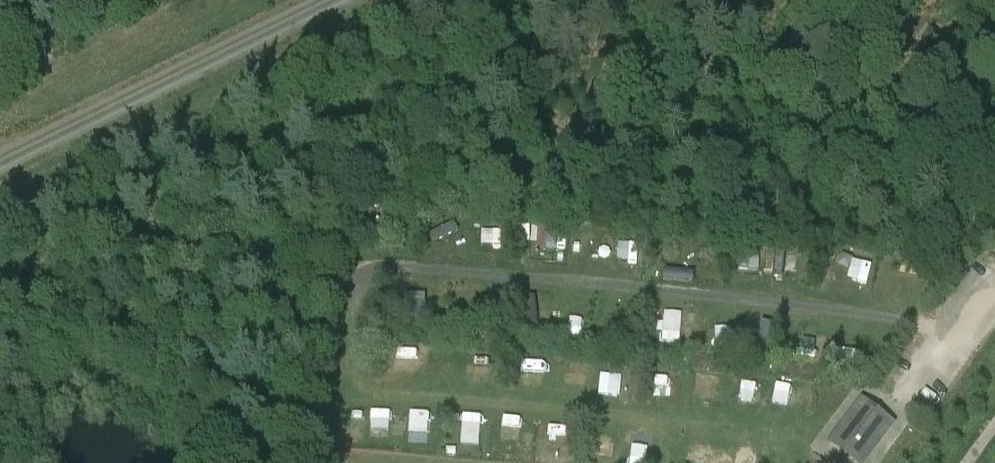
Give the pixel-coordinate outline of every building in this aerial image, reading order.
[(849,273),(869,276),(871,260),(851,258),(849,273)] [(532,308),(532,329),(552,329),(553,309),(532,308)] [(768,359),(774,326),(761,324),(758,344),(745,342),(743,355),(768,359)] [(812,352),(835,353),(836,334),(812,333),(812,352)] [(592,389),(610,393),(614,374),(597,370),(592,389)] [(673,375),(671,388),(685,390),(687,377),(673,375)] [(889,425),(862,405),(835,441),(862,462),(889,425)]
